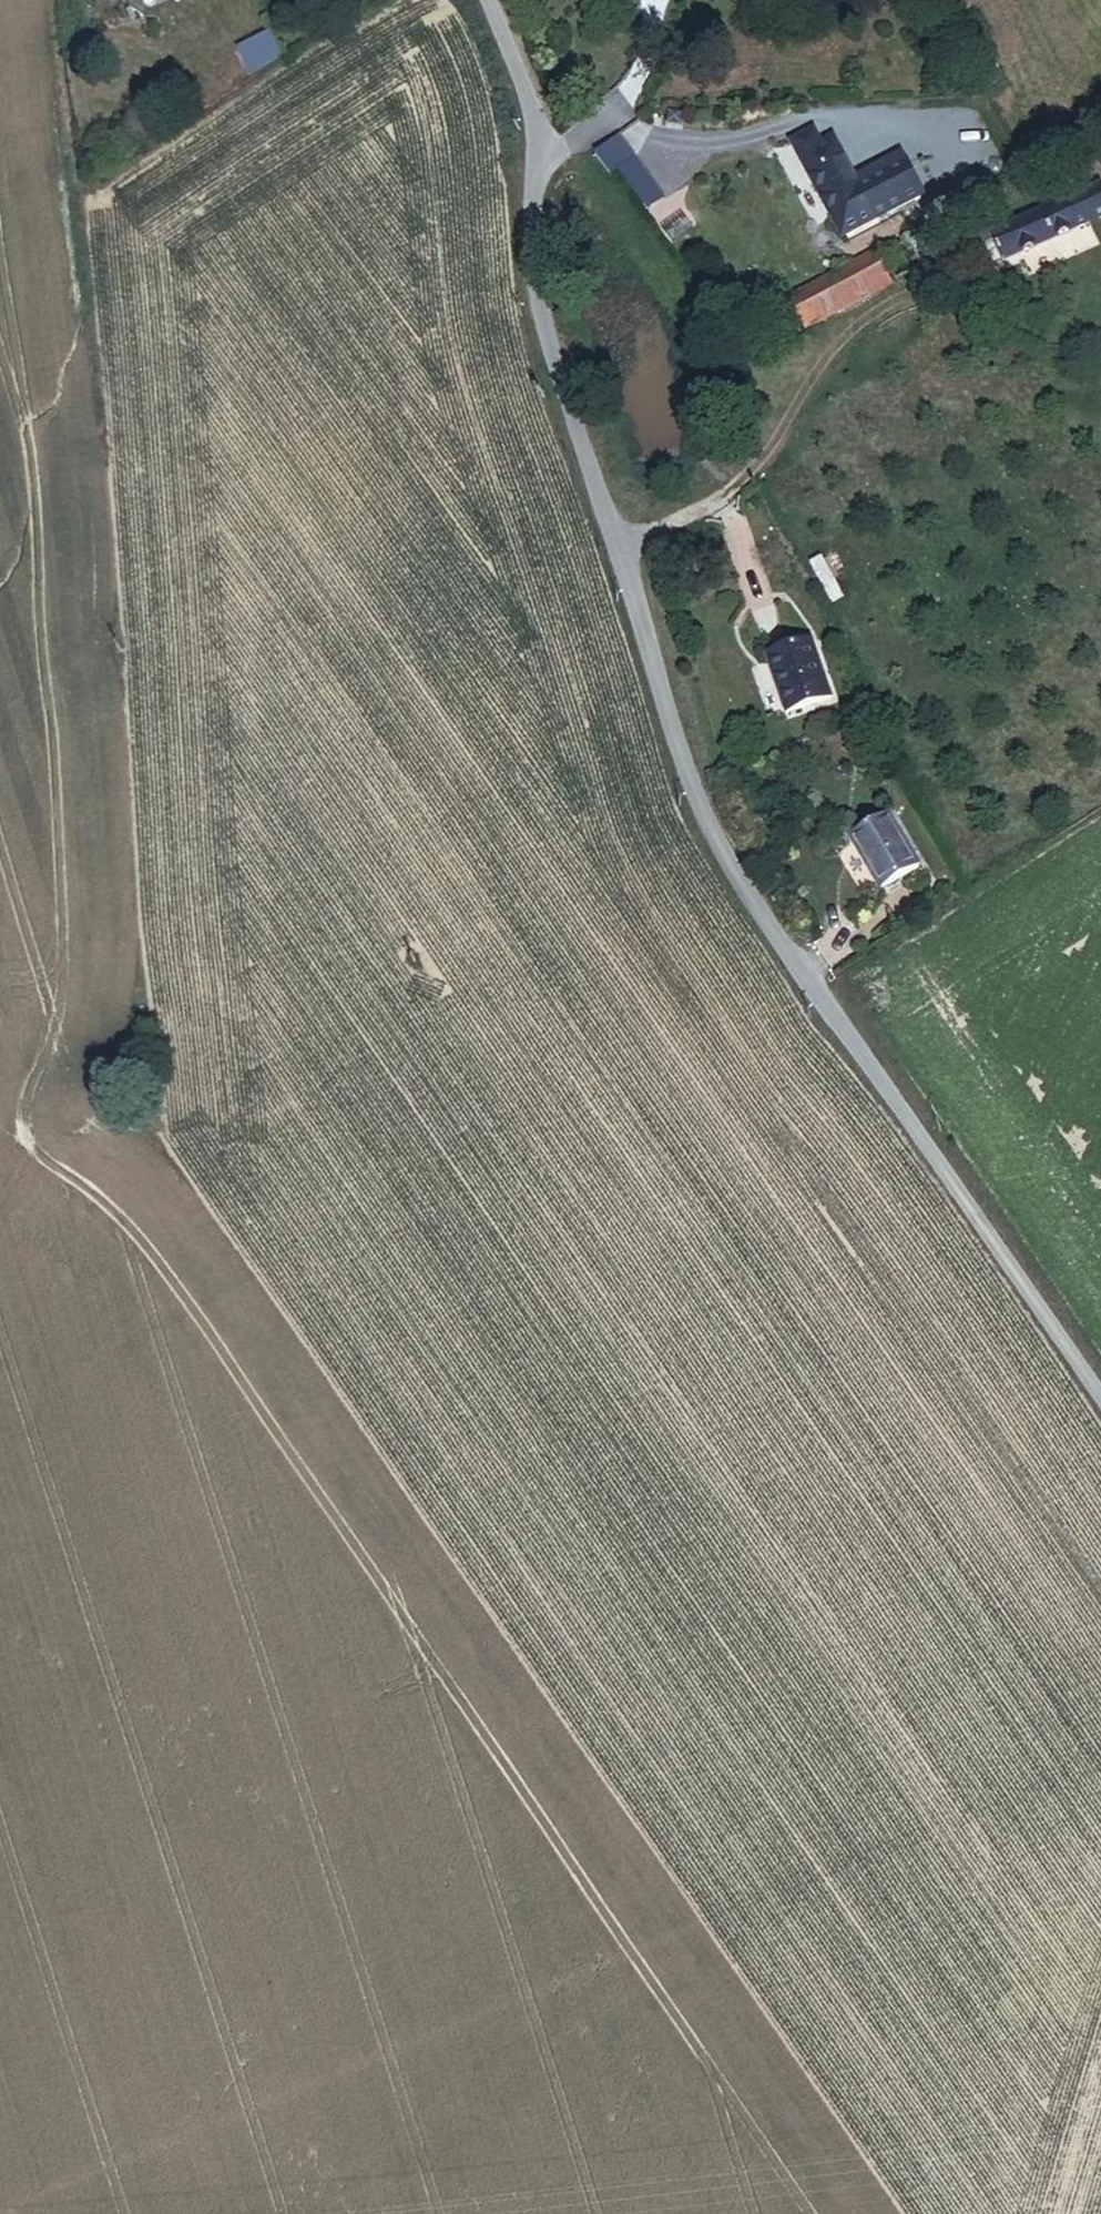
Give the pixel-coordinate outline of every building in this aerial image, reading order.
[(283,50),(276,31),(245,50),(252,70),(283,50)] [(597,169),(630,149),(610,116),(576,137),(597,169)] [(850,187),(830,149),(817,156),(809,140),(791,150),(799,165),(795,167),(839,247),(873,228),(864,211),(876,205),(863,180),(850,187)] [(799,165),(791,150),(787,153),(795,167),(799,165)] [(998,274),(1100,224),(1100,191),(1027,226),(1025,221),(983,242),(998,274)] [(884,263),(893,284),(948,258),(938,238),(884,263)] [(796,331),(884,289),(872,266),(785,309),(796,331)] [(784,716),(828,701),(811,645),(765,661),(784,716)] [(878,878),(913,855),(883,805),(847,827),(878,878)]
